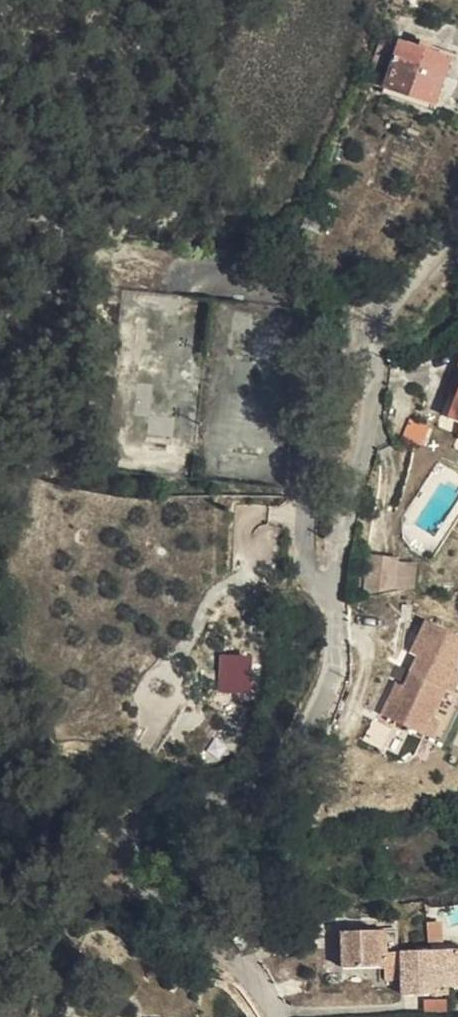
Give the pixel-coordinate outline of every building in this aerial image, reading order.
[(451,57),(401,39),(382,84),(433,102),(451,57)] [(457,397),(457,388),(451,385),(447,393),(457,397)] [(422,446),(429,427),(412,420),(404,439),(422,446)] [(365,553),(363,594),(394,587),(396,555),(365,553)] [(457,690),(457,629),(426,616),(386,716),(439,737),(457,690)] [(211,637),(209,650),(207,667),(213,668),(217,639),(211,637)] [(240,642),(217,639),(213,668),(226,670),(228,659),(237,660),(240,642)] [(244,660),(237,660),(228,659),(226,670),(243,672),(244,660)] [(376,958),(374,923),(337,923),(338,959),(376,958)] [(106,950),(88,930),(77,941),(95,961),(106,950)] [(382,942),(382,958),(383,969),(398,970),(399,984),(434,983),(433,977),(442,977),(457,977),(457,940),(382,942)] [(144,1006),(144,1016),(161,1016),(161,1006),(144,1006)]
